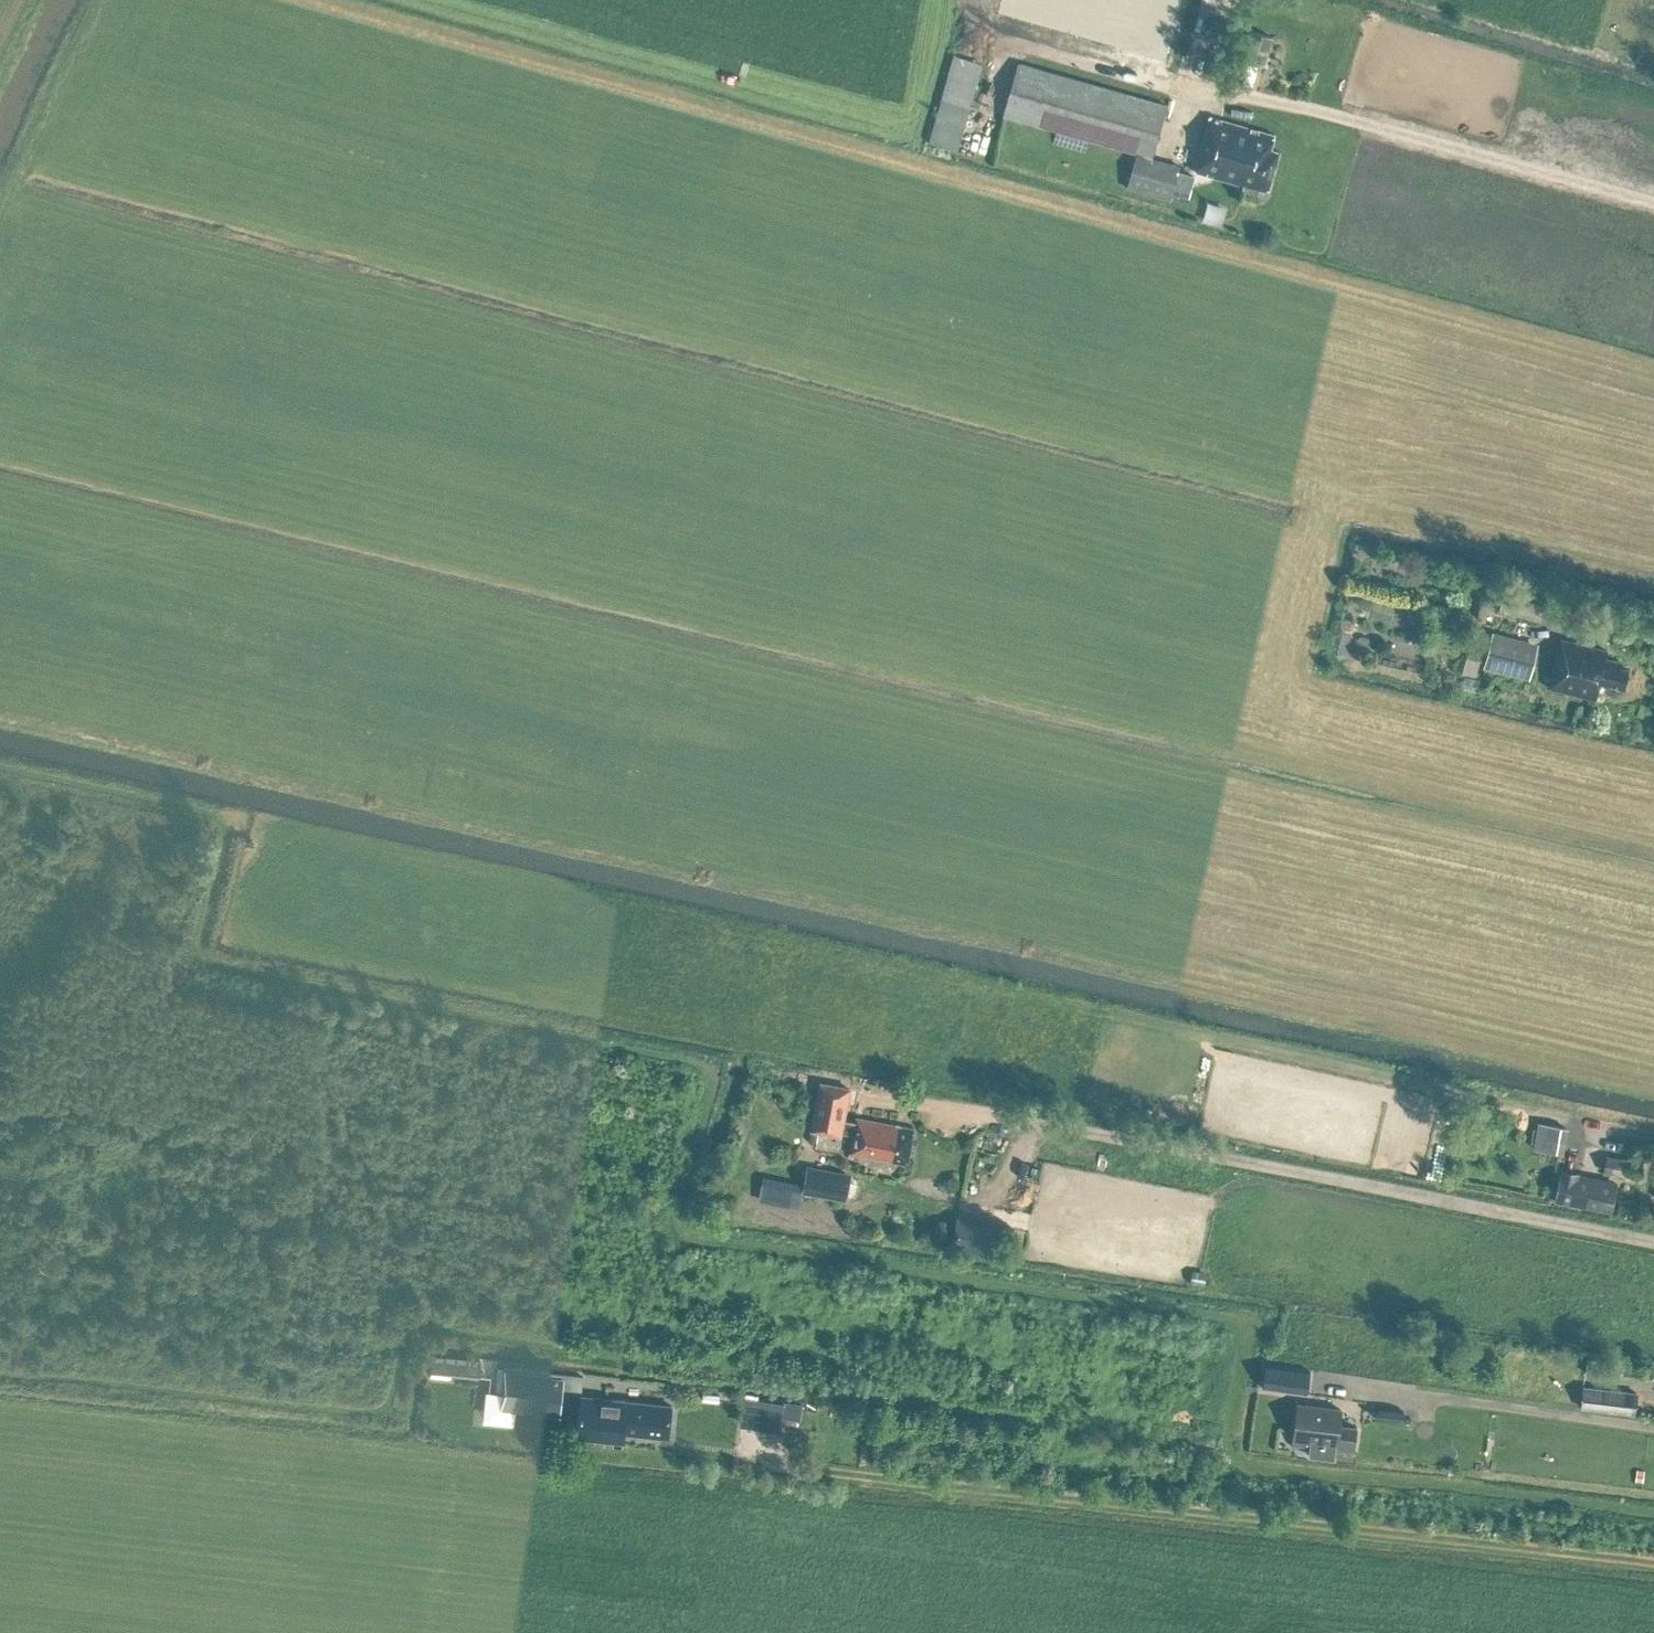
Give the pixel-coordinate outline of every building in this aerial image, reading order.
[(1266,62),(1273,35),(1249,28),(1242,55),(1266,62)] [(958,148),(983,60),(953,52),(929,140),(958,148)] [(1003,113),(1136,151),(1150,155),(1165,103),(1018,61),(1003,113)] [(1266,188),(1268,184),(1277,150),(1269,147),(1273,133),(1209,115),(1194,168),(1242,182),(1241,188),(1242,188),(1239,199),(1254,203),(1259,186),(1266,188)] [(1150,155),(1136,151),(1126,187),(1169,199),(1172,189),(1185,193),(1192,168),(1180,164),(1180,163),(1150,155)] [(1537,641),(1491,629),(1482,665),(1528,677),(1537,641)] [(1604,656),(1606,648),(1562,637),(1558,650),(1557,650),(1548,684),(1594,696),(1598,679),(1622,685),(1626,666),(1619,665),(1620,660),(1604,656)] [(855,1121),(844,1119),(850,1087),(819,1081),(810,1130),(841,1136),(842,1131),(853,1133),(850,1150),(906,1161),(913,1126),(856,1115),(855,1121)] [(1556,1137),(1553,1150),(1562,1152),(1565,1139),(1556,1137)] [(1638,1175),(1641,1160),(1606,1153),(1603,1168),(1638,1175)] [(849,1182),(850,1173),(806,1165),(801,1191),(846,1199),(846,1195),(854,1197),(857,1183),(849,1182)] [(1610,1211),(1615,1184),(1558,1174),(1553,1200),(1610,1211)] [(990,1252),(995,1220),(956,1214),(951,1246),(990,1252)] [(489,1365),(450,1361),(449,1372),(488,1376),(489,1365)] [(1308,1369),(1264,1363),(1261,1385),(1305,1391),(1308,1369)] [(561,1414),(564,1378),(501,1373),(498,1409),(561,1414)] [(1635,1411),(1637,1390),(1581,1383),(1579,1404),(1635,1411)] [(667,1428),(669,1410),(644,1408),(644,1400),(582,1394),(577,1431),(622,1436),(623,1429),(660,1433),(660,1427),(667,1428)] [(799,1418),(801,1401),(782,1398),(780,1415),(799,1418)] [(1338,1423),(1340,1406),(1296,1400),(1290,1441),(1353,1448),(1356,1425),(1338,1423)]
